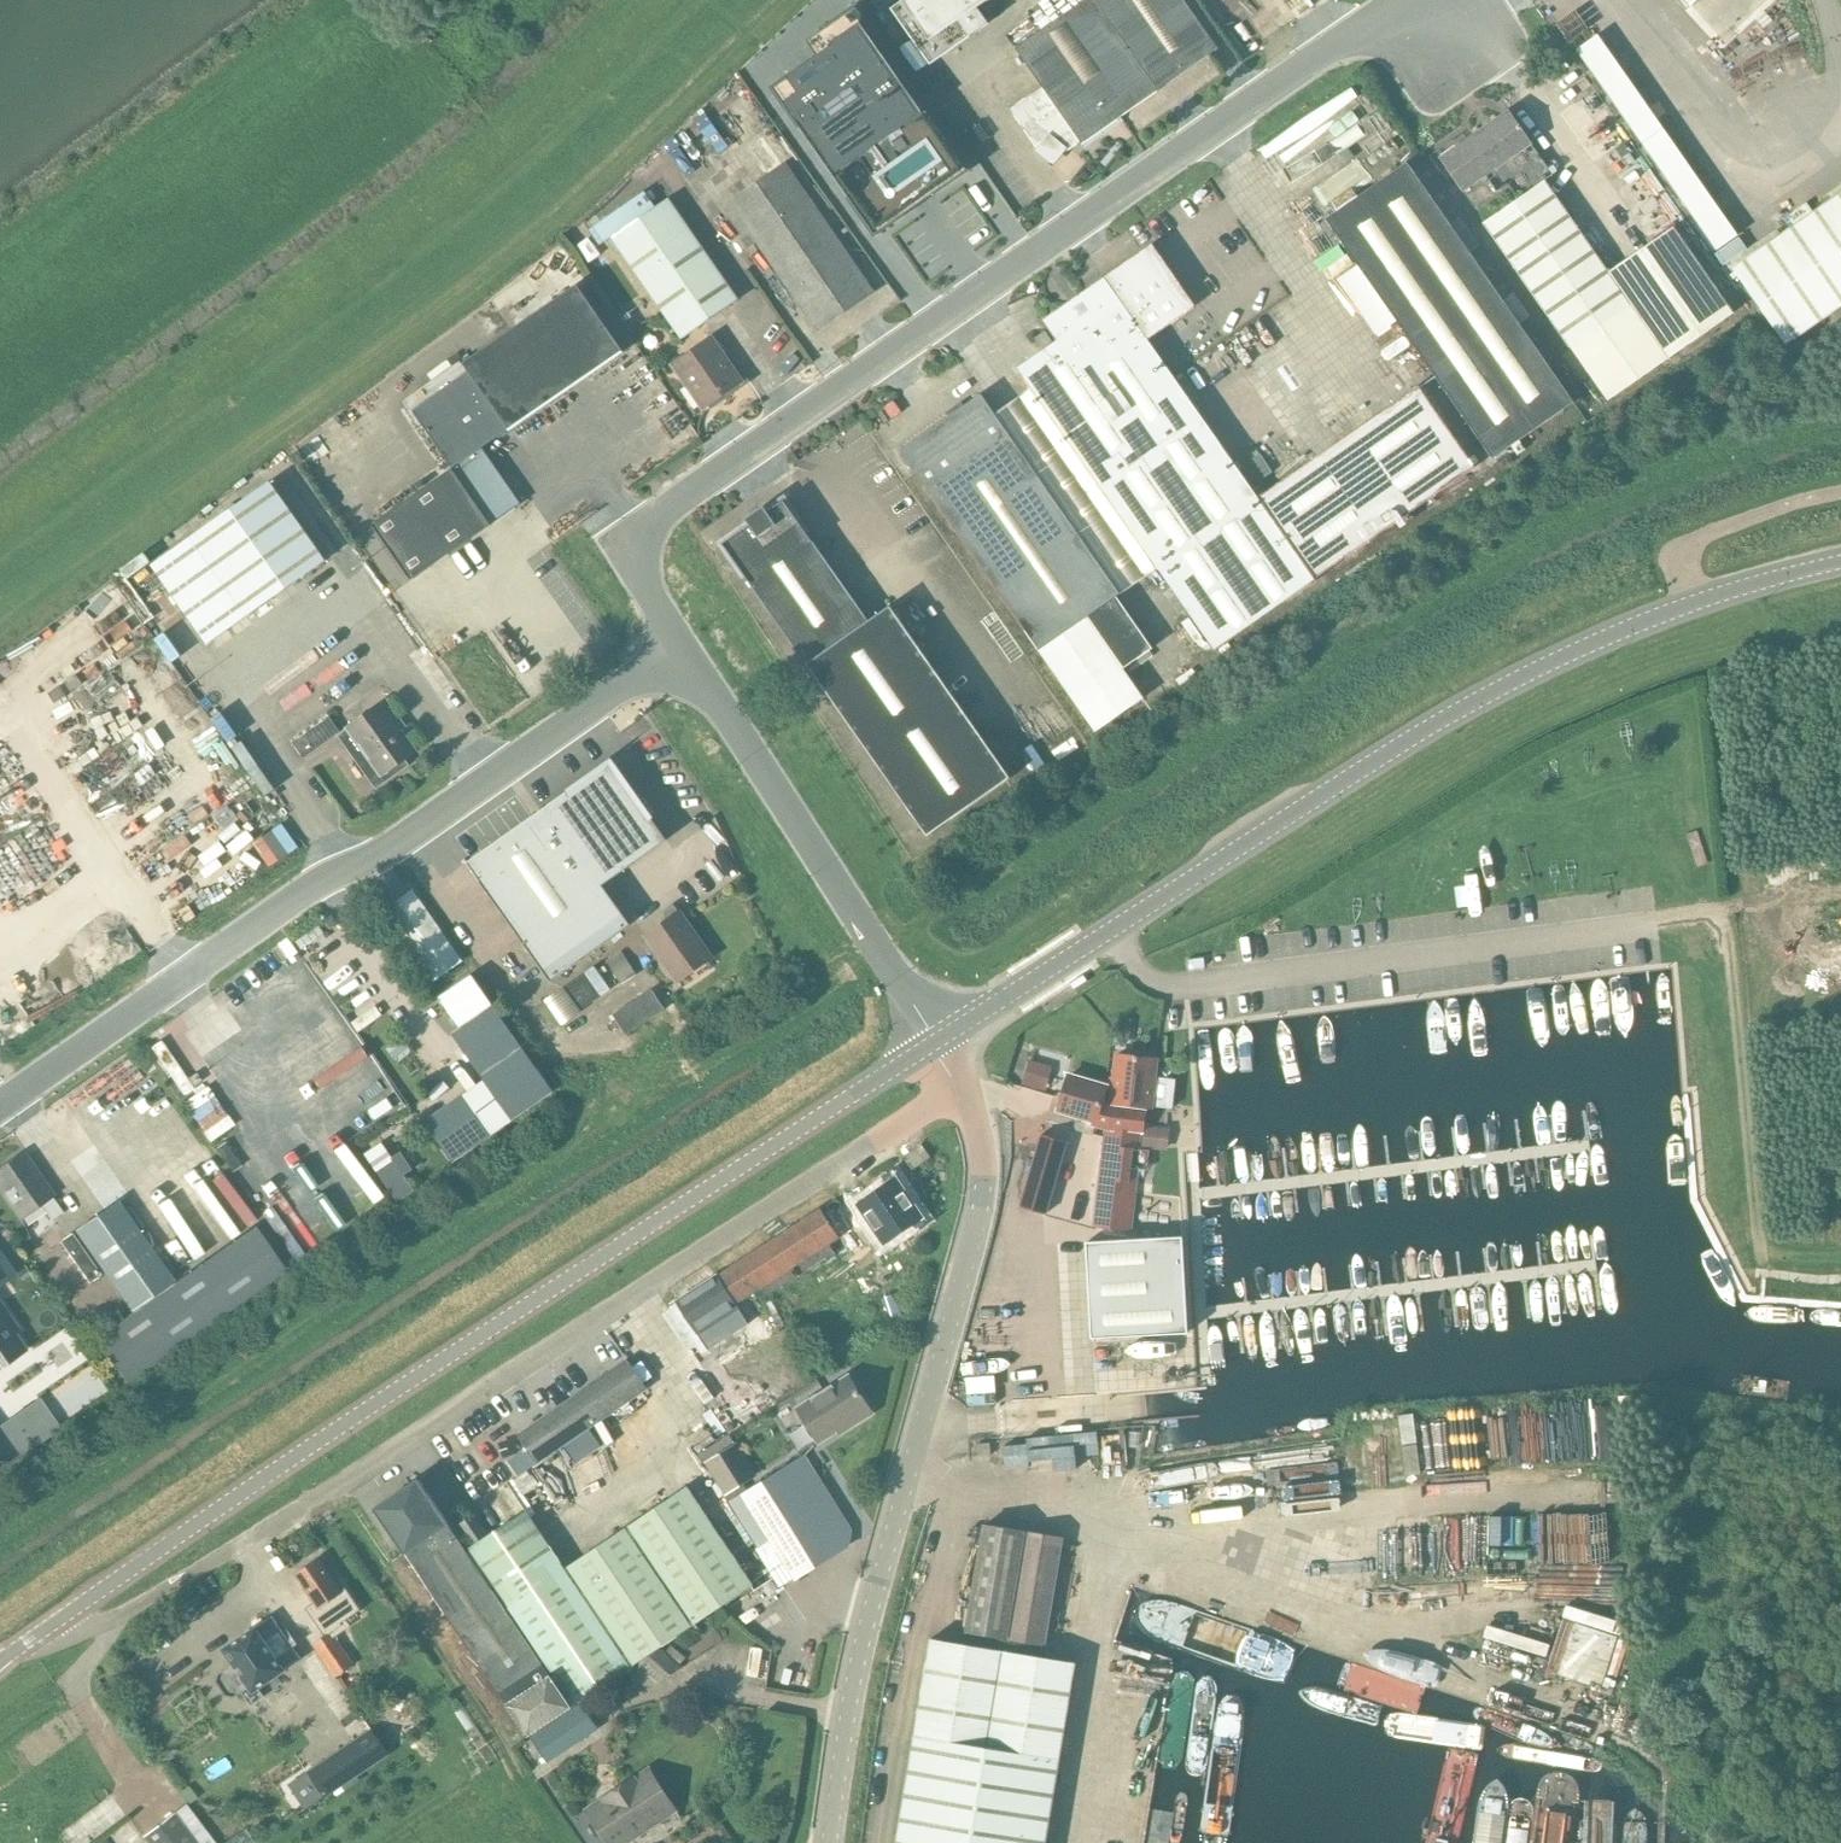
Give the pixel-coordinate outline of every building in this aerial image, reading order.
[(892,4),(889,0),(874,0),(870,3),(878,14),(892,4)] [(971,37),(989,24),(979,8),(990,0),(905,0),(892,9),(931,65),(971,37)] [(1160,90),(1097,0),(1085,0),(1016,49),(1046,91),(1035,99),(1032,95),(1011,110),(1039,149),(1040,148),(1042,146),(1054,156),(1062,150),(1065,154),(1081,142),(1083,144),(1160,90)] [(1160,90),(1219,49),(1185,0),(1097,0),(1160,90)] [(816,55),(770,88),(799,129),(800,128),(849,197),(847,198),(876,238),(907,216),(906,215),(939,192),(940,194),(971,171),(868,26),(870,25),(856,5),(830,23),(831,25),(807,42),(816,55)] [(1509,186),(1519,199),(1485,223),(1608,400),(1734,313),(1674,227),(1609,273),(1545,181),(1554,175),(1533,144),(1510,110),(1440,158),(1476,209),(1509,186)] [(1408,163),(1327,220),(1359,265),(1339,279),(1378,335),(1398,322),(1446,390),(1493,459),(1512,446),(1518,455),(1526,449),(1520,440),(1574,402),(1520,324),(1503,300),(1470,252),(1452,227),(1408,163)] [(758,184),(730,203),(819,331),(875,293),(785,164),(758,184)] [(1734,269),(1786,344),(1840,306),(1840,195),(1734,269)] [(631,225),(613,238),(682,338),(738,299),(669,199),(631,225)] [(620,208),(588,230),(600,247),(613,238),(631,225),(620,208)] [(1740,237),(1715,254),(1724,267),(1748,250),(1740,237)] [(1152,246),(1044,321),(1058,341),(1018,369),(1027,381),(1019,386),(1147,575),(1158,568),(1215,650),(1315,579),(1474,469),(1417,387),(1258,498),(1147,339),(1194,306),(1152,246)] [(373,524),(398,560),(412,580),(522,504),(483,448),(623,351),(579,286),(465,365),(470,372),(414,411),(454,468),(373,524)] [(639,296),(615,313),(628,332),(652,315),(639,296)] [(1046,331),(1036,339),(1043,349),(1053,342),(1046,331)] [(712,341),(677,366),(704,405),(707,403),(711,410),(751,382),(732,354),(725,359),(712,341)] [(1147,575),(1019,386),(1014,390),(1020,398),(996,415),(982,394),(901,450),(1097,731),(1144,698),(1123,668),(1152,647),(1116,597),(1147,575)] [(269,481),(190,537),(151,565),(208,644),(246,617),(326,560),(269,481)] [(1011,778),(891,606),(869,621),(785,501),(724,544),(928,836),(1011,778)] [(396,722),(400,719),(387,701),(340,735),(377,788),(408,765),(404,759),(416,751),(396,722)] [(330,717),(293,743),(304,758),(316,750),(341,732),(330,717)] [(507,863),(481,882),(551,981),(631,925),(603,885),(667,840),(653,819),(648,822),(610,769),(570,797),(567,793),(547,807),(551,813),(532,826),(498,850),(507,863)] [(413,891),(389,908),(439,979),(463,962),(413,891)] [(650,939),(677,977),(709,955),(674,905),(664,912),(672,924),(650,939)] [(623,951),(607,961),(622,985),(638,975),(623,951)] [(1204,958),(1189,960),(1190,969),(1206,968),(1204,958)] [(595,967),(565,987),(582,1010),(611,990),(595,967)] [(493,1004),(476,980),(472,975),(439,998),(459,1027),(493,1004)] [(614,1015),(620,1025),(627,1035),(666,1009),(653,989),(614,1015)] [(494,1006),(453,1035),(513,1120),(554,1092),(494,1006)] [(1112,1103),(1152,1107),(1157,1059),(1117,1055),(1112,1103)] [(1029,1061),(1022,1084),(1041,1090),(1048,1066),(1029,1061)] [(1070,1076),(1060,1110),(1079,1116),(1075,1129),(1093,1134),(1096,1123),(1108,1127),(1102,1176),(1096,1225),(1128,1229),(1133,1188),(1143,1114),(1113,1110),(1113,1108),(1110,1107),(1101,1105),(1107,1086),(1070,1076)] [(348,1109),(365,1135),(406,1108),(389,1082),(348,1109)] [(453,1162),(493,1134),(465,1094),(425,1122),(453,1162)] [(1145,1125),(1143,1148),(1169,1150),(1171,1127),(1145,1125)] [(1021,1207),(1044,1213),(1049,1215),(1070,1143),(1042,1134),(1021,1207)] [(905,1158),(914,1170),(932,1157),(923,1145),(905,1158)] [(52,1221),(63,1213),(22,1154),(0,1170),(0,1186),(22,1217),(41,1204),(52,1221)] [(859,1205),(871,1224),(862,1230),(875,1249),(923,1217),(913,1203),(915,1201),(913,1199),(912,1200),(897,1179),(859,1205)] [(117,1202),(76,1231),(133,1311),(174,1282),(117,1202)] [(839,1238),(821,1209),(719,1276),(750,1323),(771,1309),(758,1290),(761,1289),(767,1297),(799,1277),(793,1268),(800,1264),(805,1272),(835,1253),(830,1244),(839,1238)] [(256,1228),(96,1340),(125,1381),(285,1269),(256,1228)] [(71,1233),(58,1242),(88,1284),(100,1275),(71,1233)] [(1092,1338),(1188,1333),(1182,1237),(1087,1243),(1092,1338)] [(15,1274),(0,1254),(0,1285),(15,1274)] [(750,1323),(719,1276),(698,1289),(721,1324),(731,1317),(739,1331),(750,1323)] [(721,1324),(698,1289),(678,1302),(678,1303),(680,1302),(701,1335),(700,1335),(710,1350),(720,1343),(711,1330),(721,1324)] [(0,1366),(25,1348),(13,1331),(18,1328),(0,1301),(0,1365),(0,1366)] [(519,1434),(539,1463),(648,1389),(628,1360),(519,1434)] [(820,1442),(870,1410),(849,1376),(798,1409),(820,1442)] [(98,1379),(82,1391),(92,1405),(109,1393),(98,1379)] [(0,1425),(0,1454),(8,1466),(61,1429),(40,1398),(0,1425)] [(1132,1429),(1096,1431),(1102,1511),(1138,1508),(1133,1447),(1132,1432),(1132,1429)] [(758,1476),(737,1443),(732,1433),(698,1455),(703,1464),(705,1463),(726,1497),(758,1476)] [(978,1444),(979,1456),(992,1455),(991,1443),(978,1444)] [(851,1528),(844,1517),(805,1455),(742,1494),(796,1580),(848,1547),(851,1528)] [(406,1553),(449,1523),(420,1480),(376,1509),(406,1553)] [(660,1647),(714,1612),(754,1585),(687,1487),(565,1569),(530,1517),(472,1557),(449,1523),(406,1553),(529,1735),(637,1662),(660,1682),(683,1667),(660,1647)] [(475,1515),(459,1525),(477,1552),(493,1541),(475,1515)] [(932,1638),(898,1842),(1046,1842),(1076,1662),(1043,1657),(1062,1539),(984,1526),(965,1644),(932,1638)] [(342,1593),(334,1580),(320,1560),(297,1576),(317,1604),(309,1610),(323,1631),(353,1610),(342,1593)] [(303,1659),(286,1636),(273,1616),(225,1649),(235,1663),(219,1673),(218,1681),(228,1696),(235,1699),(243,1694),(250,1705),(262,1697),(255,1687),(290,1663),(293,1666),(303,1659)] [(338,1678),(352,1668),(331,1638),(317,1648),(322,1655),(338,1678)] [(547,1763),(599,1729),(583,1704),(531,1738),(547,1763)] [(1560,1715),(1556,1728),(1598,1742),(1602,1729),(1560,1715)] [(372,1730),(308,1772),(325,1797),(326,1799),(343,1788),(359,1777),(390,1757),(388,1754),(372,1730)] [(630,1782),(587,1810),(608,1842),(626,1842),(648,1828),(642,1819),(670,1800),(650,1769),(630,1782)] [(190,1834),(175,1813),(142,1837),(147,1842),(211,1842),(202,1832),(194,1839),(190,1834)]
